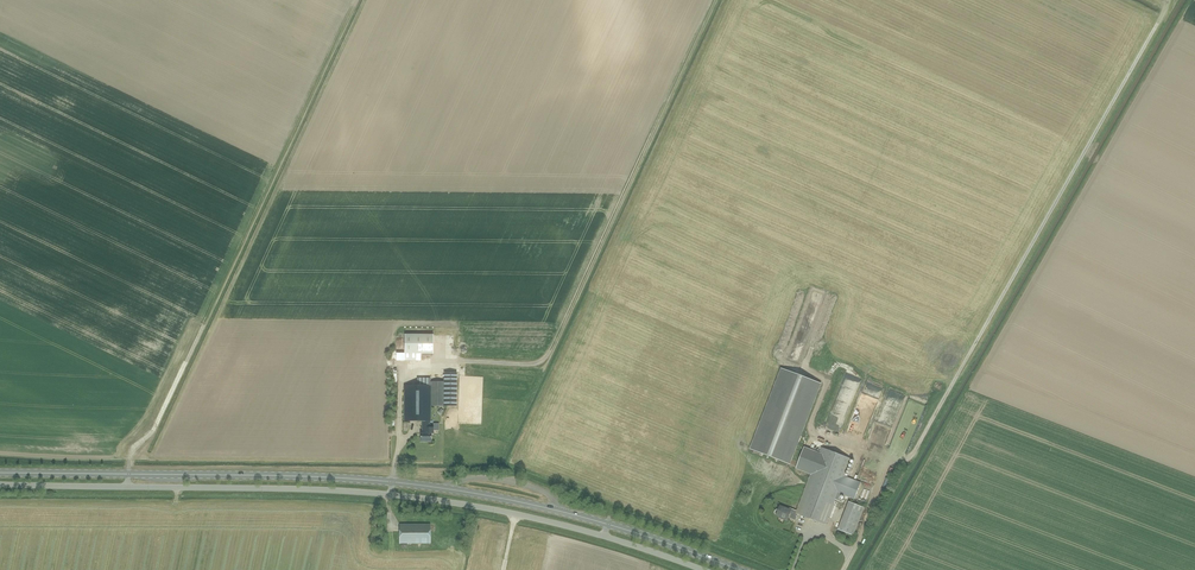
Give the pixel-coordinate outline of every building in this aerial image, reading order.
[(791,463),(853,304),(815,289),(753,448),(791,463)] [(434,335),(404,334),(404,354),(433,354),(434,335)] [(404,387),(404,422),(423,422),(423,434),(422,434),(422,443),(432,443),(432,434),(430,434),(430,422),(431,422),(431,406),(457,406),(457,373),(445,373),(445,382),(431,382),(431,387),(430,387),(430,379),(417,379),(417,387),(404,387)] [(867,381),(861,398),(858,407),(865,409),(864,414),(872,417),(883,387),(867,381)] [(851,389),(848,395),(854,398),(856,392),(851,389)] [(898,407),(902,396),(890,393),(888,401),(892,402),(892,405),(887,403),(885,408),(898,413),(900,407),(898,407)] [(796,469),(811,475),(797,511),(790,508),(789,510),(782,507),(780,506),(778,510),(777,510),(776,511),(775,512),(775,514),(777,515),(779,516),(779,517),(782,518),(788,521),(789,518),(796,521),(798,514),(825,525),(835,499),(842,502),(843,500),(839,499),(841,494),(854,499),(861,483),(844,477),(851,459),(822,448),(820,453),(804,447),(796,469)] [(853,536),(864,508),(849,502),(839,530),(853,536)] [(400,543),(431,543),(431,524),(400,524),(400,543)]
